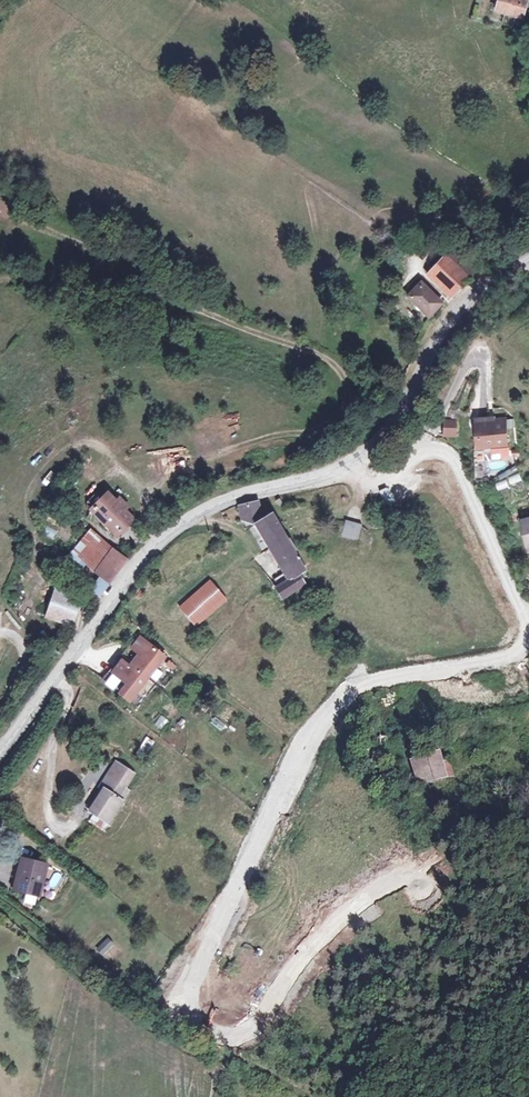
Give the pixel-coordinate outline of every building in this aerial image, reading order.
[(482,13),(515,21),(521,0),(486,0),(482,13)] [(469,278),(443,252),(420,275),(445,301),(469,278)] [(413,279),(398,300),(429,322),(444,301),(413,279)] [(503,415),(464,417),(466,451),(504,449),(503,415)] [(455,417),(438,418),(440,437),(456,436),(455,417)] [(141,518),(110,489),(88,512),(119,541),(141,518)] [(264,512),(247,523),(287,582),(304,571),(264,512)] [(517,520),(527,556),(528,556),(528,517),(517,520)] [(341,537),(357,541),(362,523),(345,519),(341,537)] [(132,556),(91,525),(65,558),(84,572),(90,564),(113,581),(132,556)] [(53,539),(57,531),(47,526),(43,534),(53,539)] [(210,579),(178,607),(199,632),(240,596),(230,584),(221,592),(210,579)] [(82,595),(56,587),(46,619),(72,627),(82,595)] [(176,663),(143,636),(104,683),(137,710),(176,663)] [(146,757),(154,740),(145,736),(137,753),(146,757)] [(454,775),(445,750),(409,763),(419,788),(454,775)] [(144,777),(114,758),(98,781),(106,787),(92,808),(105,817),(120,795),(128,801),(144,777)] [(54,862),(22,853),(13,888),(45,897),(54,862)] [(120,951),(105,938),(97,947),(111,960),(120,951)]
